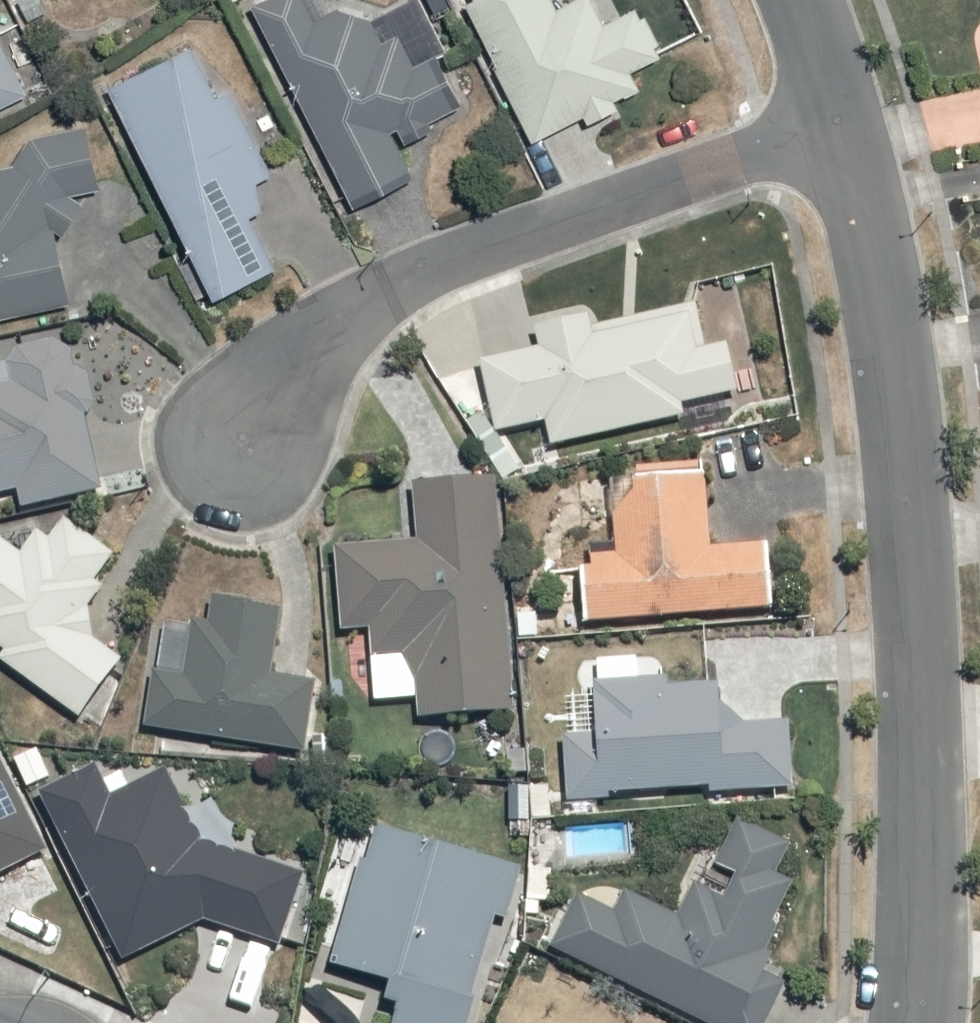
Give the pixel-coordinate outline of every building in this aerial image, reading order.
[(378,25),(366,4),(322,28),(306,0),(280,0),(258,12),(364,207),(419,178),(399,142),(472,102),(447,57),(457,52),(440,20),(458,10),(452,0),(424,0),(378,25)] [(471,3),(538,143),(651,89),(642,70),(669,58),(644,5),(611,21),(601,0),(478,0),(471,3)] [(34,93),(0,26),(0,111),(34,93)] [(203,43),(116,90),(227,297),(285,266),(258,216),(272,209),(259,184),(274,176),(203,43)] [(78,304),(66,238),(81,193),(105,187),(92,129),(29,143),(0,177),(0,318),(78,304)] [(549,345),(489,355),(503,433),(554,424),(557,442),(695,417),(692,400),(749,390),(740,334),(711,339),(704,301),(601,320),(599,311),(545,320),(549,345)] [(21,356),(0,361),(0,495),(28,489),(31,502),(144,476),(131,422),(100,430),(77,329),(18,342),(21,356)] [(591,619),(597,618),(785,606),(780,537),(721,541),(716,463),(620,469),(625,551),(587,554),(591,619)] [(419,484),(422,539),(344,544),(349,631),(377,629),(378,660),(422,657),(425,713),(519,707),(505,479),(419,484)] [(97,632),(98,603),(112,586),(102,578),(121,555),(74,516),(58,536),(46,526),(28,549),(5,530),(0,536),(0,642),(12,650),(4,661),(90,720),(130,660),(97,632)] [(163,664),(156,726),(309,745),(317,681),(277,676),(286,608),(219,600),(217,621),(201,619),(194,668),(163,664)] [(725,680),(667,684),(665,653),(602,657),(606,723),(607,734),(568,737),(572,801),(802,784),(797,718),(728,723),(725,680)] [(50,840),(0,747),(0,867),(50,840)] [(308,873),(207,833),(175,769),(120,796),(106,767),(51,794),(131,957),(207,920),(288,944),(308,873)] [(726,846),(710,838),(678,905),(637,886),(624,913),(587,895),(562,948),(721,1022),(773,1022),(796,974),(767,960),(801,889),(779,879),(798,839),(742,812),(726,846)] [(387,823),(341,964),(399,983),(394,998),(409,1003),(402,1022),(480,1022),(530,869),(387,823)]
